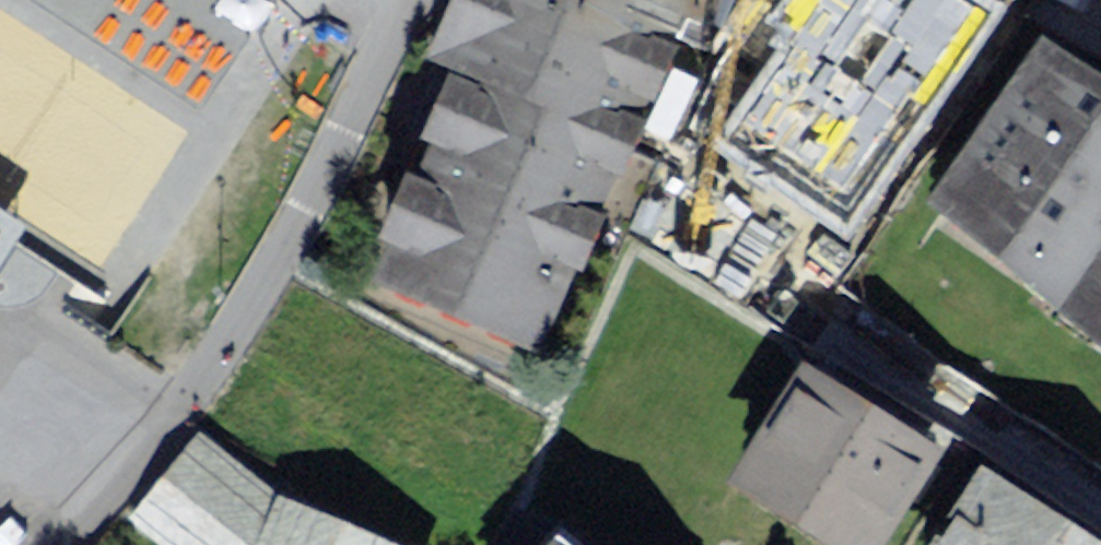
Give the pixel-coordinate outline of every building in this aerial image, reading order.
[(372,267),(534,331),(664,5),(652,0),(478,0),(372,267)] [(705,19),(717,0),(676,0),(705,19)] [(778,18),(913,111),(989,0),(790,0),(778,18)] [(1032,28),(914,193),(1050,309),(1100,335),(1100,87),(1032,28)] [(26,228),(0,211),(0,268),(26,228)] [(809,544),(874,544),(937,440),(785,350),(705,483),(809,544)] [(279,461),(206,400),(135,485),(215,544),(441,544),(447,532),(279,461)] [(900,544),(1100,544),(1100,535),(963,447),(900,544)] [(503,544),(602,544),(549,496),(503,544)]
